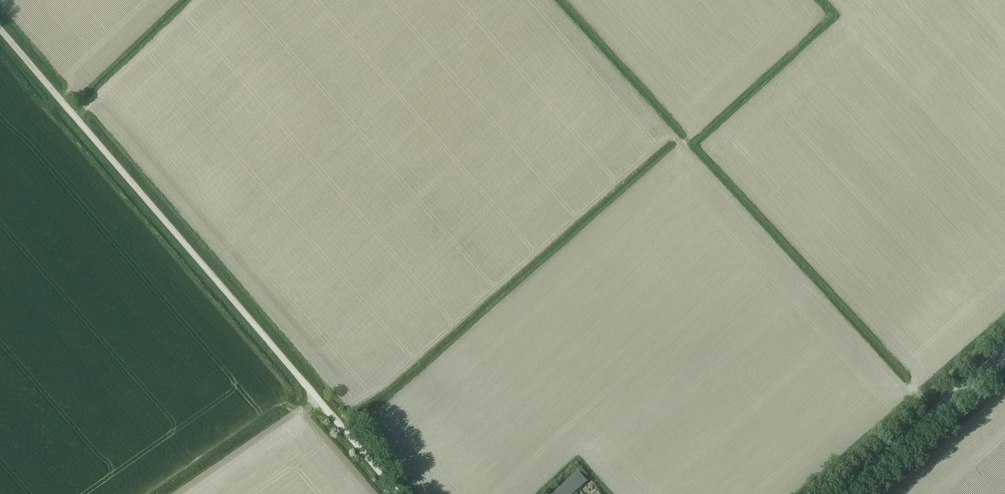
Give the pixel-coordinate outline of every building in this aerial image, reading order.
[(577,490),(586,482),(578,473),(554,493),(571,493),(577,490)]
